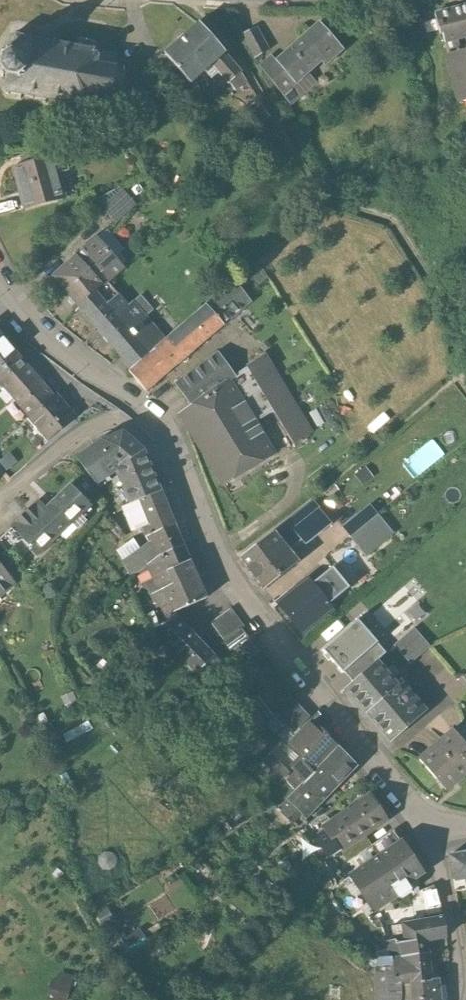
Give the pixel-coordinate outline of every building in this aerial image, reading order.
[(436,15),(437,16),(441,34),(445,46),(465,40),(465,7),(436,15)] [(423,39),(441,34),(437,16),(418,21),(423,39)] [(201,26),(168,55),(192,83),(210,67),(222,56),(225,54),(201,26)] [(321,26),(277,63),(296,85),(309,74),(322,63),(325,66),(342,51),(321,26)] [(242,37),(254,60),(268,52),(257,29),(242,37)] [(12,50),(10,50),(10,53),(8,52),(8,50),(5,49),(5,52),(3,52),(3,53),(1,53),(0,56),(3,56),(0,70),(0,74),(1,75),(0,77),(4,78),(4,75),(6,76),(6,78),(7,79),(5,88),(3,88),(3,91),(4,91),(4,92),(6,93),(5,94),(8,95),(9,93),(18,95),(17,99),(20,99),(21,95),(31,97),(30,98),(33,99),(34,97),(43,99),(42,103),(45,103),(46,99),(55,101),(55,103),(58,103),(59,102),(68,103),(67,109),(66,109),(66,111),(83,114),(83,112),(82,111),(83,106),(105,110),(105,111),(106,111),(106,110),(107,110),(108,108),(107,108),(108,98),(109,101),(112,100),(111,97),(119,91),(122,93),(124,90),(121,89),(123,79),(126,79),(125,76),(122,77),(117,69),(119,66),(116,64),(114,67),(116,56),(117,56),(118,54),(117,54),(117,53),(115,53),(115,54),(93,50),(94,44),(95,45),(96,42),(78,39),(78,41),(79,42),(78,47),(68,46),(69,44),(66,44),(65,45),(56,44),(56,40),(53,39),(53,43),(43,41),(44,40),(41,39),(40,41),(31,39),(32,36),(29,35),(19,34),(19,33),(16,33),(16,36),(14,36),(14,38),(12,38),(12,40),(13,41),(12,50)] [(446,59),(458,103),(465,101),(465,54),(446,59)] [(239,76),(222,56),(210,67),(227,86),(239,76)] [(296,85),(277,63),(272,57),(260,67),(292,105),(304,95),(296,85)] [(317,84),(309,74),(296,85),(304,95),(317,84)] [(49,159),(12,170),(23,211),(60,201),(49,159)] [(135,207),(120,189),(96,201),(116,224),(135,207)] [(51,281),(76,310),(92,296),(120,271),(95,242),(51,281)] [(232,285),(205,309),(221,328),(249,305),(232,285)] [(76,310),(131,373),(166,342),(133,304),(127,309),(117,298),(103,309),(92,296),(76,310)] [(148,392),(221,328),(205,309),(166,342),(131,373),(148,392)] [(19,355),(0,334),(0,372),(19,355)] [(178,383),(193,404),(231,379),(236,376),(220,353),(178,383)] [(32,416),(55,396),(19,355),(0,372),(0,380),(32,416)] [(313,430),(265,356),(246,367),(295,442),(313,430)] [(193,404),(181,412),(224,484),(275,453),(231,379),(193,404)] [(59,393),(55,396),(32,416),(51,438),(78,415),(59,393)] [(124,435),(107,441),(123,467),(146,453),(124,435)] [(431,437),(402,461),(413,476),(443,452),(431,437)] [(118,469),(123,467),(107,441),(79,460),(98,484),(118,469)] [(163,492),(146,453),(123,467),(118,469),(133,505),(163,492)] [(9,454),(0,462),(0,463),(7,471),(16,463),(9,454)] [(372,479),(366,470),(356,477),(363,485),(372,479)] [(72,488),(47,511),(62,529),(88,505),(72,488)] [(147,526),(151,536),(178,527),(163,492),(133,505),(125,508),(135,531),(147,526)] [(313,501),(271,534),(286,552),(327,520),(313,501)] [(37,552),(62,529),(47,511),(39,504),(14,527),(33,548),(37,552)] [(370,505),(343,527),(366,555),(393,533),(370,505)] [(14,527),(0,539),(0,545),(16,563),(33,548),(14,527)] [(134,575),(148,565),(160,556),(184,544),(178,527),(151,536),(153,542),(123,561),(134,575)] [(286,552),(271,534),(239,560),(262,589),(295,563),(286,552)] [(148,565),(159,589),(174,582),(167,570),(191,558),(184,544),(160,556),(148,565)] [(7,571),(16,563),(0,545),(0,563),(7,571)] [(208,597),(191,558),(167,570),(174,582),(159,589),(148,595),(161,625),(177,615),(175,611),(208,597)] [(0,563),(0,596),(16,582),(7,571),(0,563)] [(347,592),(326,567),(282,603),(301,628),(347,592)] [(233,607),(211,622),(226,641),(246,626),(233,607)] [(179,619),(177,615),(161,625),(156,628),(196,672),(197,672),(215,656),(215,655),(179,619)] [(360,621),(340,638),(326,650),(343,670),(377,642),(360,621)] [(415,630),(395,646),(411,665),(431,648),(415,630)] [(228,672),(215,656),(197,672),(212,685),(228,672)] [(348,688),(367,709),(396,684),(377,662),(348,688)] [(400,681),(396,684),(367,709),(393,740),(426,711),(400,681)] [(276,715),(262,695),(248,704),(263,724),(276,715)] [(75,705),(71,696),(61,701),(65,710),(75,705)] [(441,718),(453,708),(444,696),(431,705),(441,718)] [(309,717),(293,701),(278,716),(293,732),(309,717)] [(48,726),(43,717),(35,722),(40,731),(48,726)] [(341,747),(316,721),(291,745),(303,758),(295,765),(307,779),(341,747)] [(454,732),(421,760),(448,792),(465,777),(465,746),(454,732)] [(357,764),(341,747),(307,779),(293,793),(309,810),(357,764)] [(290,773),(273,754),(261,765),(279,784),(290,773)] [(386,819),(373,796),(326,823),(339,846),(386,819)] [(424,876),(404,844),(354,875),(376,911),(399,897),(401,901),(406,901),(413,896),(413,893),(408,886),(424,876)] [(449,856),(452,879),(465,877),(465,853),(449,856)] [(402,945),(403,958),(430,955),(428,943),(446,941),(444,920),(406,924),(408,945),(402,945)] [(359,962),(375,970),(397,968),(396,959),(376,960),(363,954),(359,962)] [(430,955),(403,958),(396,959),(397,968),(398,983),(402,982),(412,981),(414,999),(442,999),(440,979),(432,979),(430,955)] [(402,982),(398,983),(397,968),(375,970),(376,999),(402,999),(403,996),(402,982)]
